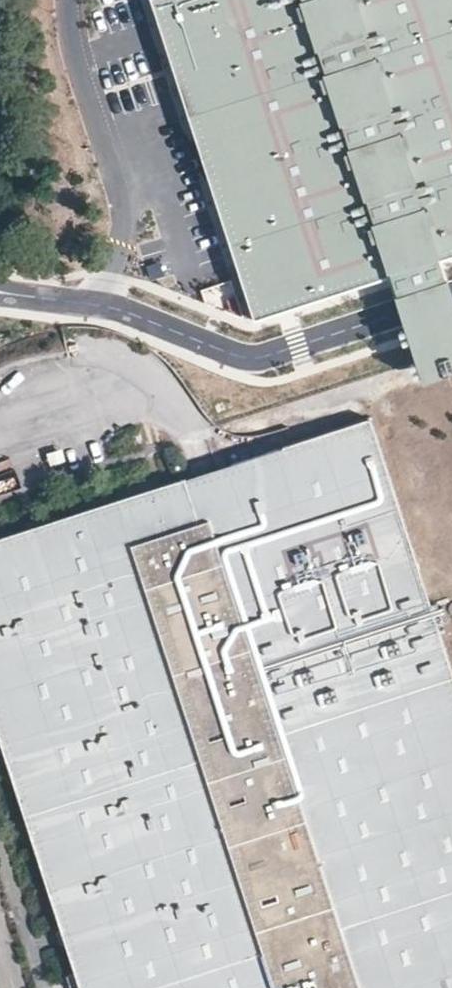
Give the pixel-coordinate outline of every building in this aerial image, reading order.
[(451,266),(451,0),(152,0),(259,323),(396,282),(406,315),(421,370),(441,368),(451,366),(451,270),(451,266)] [(230,283),(203,290),(208,309),(235,302),(230,283)] [(418,572),(369,420),(179,482),(0,538),(0,742),(79,987),(451,987),(451,677),(427,599),(418,572)]
